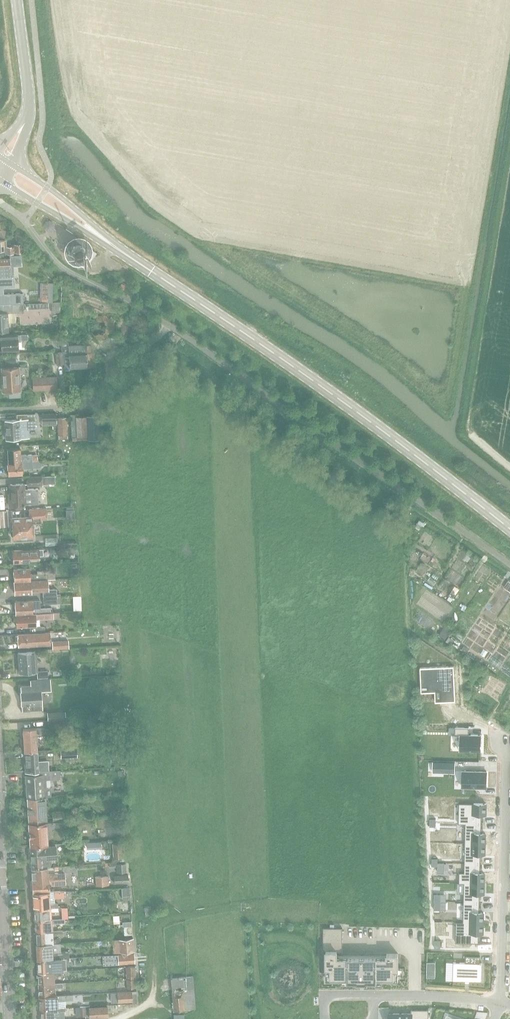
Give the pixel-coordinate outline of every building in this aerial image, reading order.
[(5,238),(8,227),(0,223),(0,236),(5,238)] [(77,240),(74,240),(71,243),(69,246),(68,249),(69,253),(71,256),(74,258),(77,259),(75,261),(85,268),(96,253),(87,247),(86,245),(84,242),(81,240),(77,240)] [(5,251),(5,254),(13,254),(13,252),(13,246),(4,247),(4,241),(0,241),(0,251),(5,251)] [(23,244),(12,244),(13,246),(13,252),(23,252),(23,244)] [(10,265),(15,265),(15,257),(0,258),(0,279),(4,279),(4,276),(11,275),(10,265)] [(39,283),(39,301),(51,302),(52,283),(39,283)] [(23,303),(23,293),(22,293),(10,293),(0,294),(0,304),(23,303)] [(51,302),(51,312),(60,312),(60,302),(51,302)] [(0,304),(0,331),(8,331),(8,322),(7,312),(15,312),(23,312),(23,303),(0,304)] [(27,334),(0,335),(0,337),(1,350),(18,349),(18,341),(20,341),(20,340),(27,339),(27,334)] [(62,352),(64,364),(64,370),(69,370),(68,367),(94,366),(93,353),(89,353),(89,346),(85,346),(85,345),(83,345),(83,346),(68,347),(67,342),(61,343),(61,352),(62,352)] [(61,352),(55,353),(57,365),(64,364),(62,352),(61,352)] [(20,395),(19,390),(20,390),(19,372),(24,372),(24,366),(18,367),(18,366),(2,367),(3,391),(9,391),(10,396),(20,395)] [(35,429),(35,425),(34,413),(16,414),(16,419),(4,420),(5,438),(29,437),(28,429),(35,429)] [(87,440),(89,440),(99,439),(98,415),(86,416),(87,440)] [(86,416),(75,417),(77,441),(87,440),(86,416)] [(67,438),(66,434),(66,417),(57,417),(58,438),(67,438)] [(8,462),(32,461),(32,455),(32,454),(20,455),(20,447),(7,447),(8,462)] [(32,461),(8,462),(7,462),(8,474),(22,473),(22,467),(33,467),(32,461)] [(9,497),(9,506),(25,505),(23,483),(10,484),(10,497),(9,497)] [(40,522),(40,518),(46,518),(46,508),(29,509),(30,517),(12,518),(13,537),(33,536),(32,523),(40,522)] [(419,520),(415,526),(419,529),(423,523),(419,520)] [(29,556),(43,555),(42,549),(12,550),(13,562),(29,561),(29,556)] [(55,578),(54,569),(44,570),(44,573),(30,574),(30,568),(13,568),(14,581),(47,579),(47,578),(55,578)] [(31,592),(31,590),(42,590),(43,596),(60,595),(60,593),(56,593),(56,588),(48,589),(47,579),(14,581),(14,593),(31,592)] [(483,587),(480,593),(484,596),(488,590),(483,587)] [(449,596),(447,599),(450,602),(455,594),(451,591),(448,596),(449,596)] [(60,595),(43,596),(43,603),(60,603),(60,595)] [(16,614),(48,612),(48,608),(33,609),(32,600),(15,601),(16,614)] [(39,619),(43,618),(53,618),(53,611),(48,612),(16,614),(17,626),(29,625),(30,633),(45,632),(44,627),(41,627),(41,625),(40,625),(39,619)] [(459,616),(456,623),(461,625),(459,629),(466,632),(470,621),(459,616)] [(18,645),(50,643),(50,631),(45,632),(30,633),(17,633),(18,645)] [(52,649),(69,648),(68,641),(52,641),(52,649)] [(44,651),(18,652),(19,672),(35,671),(35,659),(45,659),(44,651)] [(454,666),(420,667),(421,685),(428,685),(428,689),(441,689),(441,701),(455,701),(454,678),(452,678),(452,674),(454,673),(454,666)] [(49,690),(49,679),(31,680),(31,685),(20,686),(21,710),(41,709),(40,690),(49,690)] [(478,689),(475,693),(483,698),(486,694),(478,689)] [(65,711),(47,712),(47,720),(65,719),(65,711)] [(49,732),(63,731),(62,720),(48,721),(49,732)] [(24,751),(37,750),(36,733),(43,732),(43,727),(23,728),(24,751)] [(455,727),(455,734),(459,735),(459,750),(481,750),(482,734),(468,734),(469,727),(455,727)] [(60,758),(77,757),(77,749),(60,750),(60,758)] [(47,761),(38,761),(37,750),(24,751),(25,772),(29,771),(41,770),(48,770),(47,761)] [(433,762),(433,772),(455,772),(455,762),(433,762)] [(27,798),(44,797),(44,792),(47,791),(46,784),(45,784),(45,782),(43,782),(43,777),(55,776),(55,770),(48,770),(41,770),(29,771),(30,775),(25,775),(27,798)] [(462,771),(462,787),(486,787),(486,771),(462,771)] [(44,797),(27,798),(28,821),(47,820),(46,799),(48,799),(48,796),(44,797)] [(459,803),(458,823),(481,823),(481,814),(485,814),(486,803),(459,803)] [(53,820),(64,819),(64,811),(52,812),(53,820)] [(67,826),(67,825),(67,820),(57,821),(28,823),(30,845),(48,844),(46,828),(67,826)] [(465,823),(465,843),(485,843),(485,833),(481,833),(481,823),(458,823),(465,823)] [(125,845),(121,845),(121,842),(112,843),(113,857),(124,856),(124,852),(126,852),(125,845)] [(465,843),(464,862),(480,863),(481,853),(485,853),(485,843),(465,843)] [(31,868),(47,867),(50,867),(49,858),(56,858),(55,845),(30,847),(31,868)] [(459,872),(459,882),(484,883),(484,872),(480,872),(480,863),(464,862),(464,872),(459,872)] [(125,871),(125,863),(116,863),(117,872),(125,871)] [(65,873),(56,874),(48,874),(47,867),(31,868),(32,880),(65,878),(65,873)] [(114,883),(128,882),(128,874),(119,875),(119,874),(115,874),(115,875),(114,875),(114,883)] [(95,876),(95,886),(108,885),(107,875),(95,876)] [(51,885),(66,885),(65,878),(32,880),(32,892),(49,891),(48,882),(51,882),(51,885)] [(464,883),(463,902),(479,902),(480,893),(484,893),(484,883),(459,882),(464,883)] [(129,897),(129,886),(121,887),(122,897),(129,897)] [(33,908),(57,907),(57,902),(54,903),(54,898),(64,897),(63,891),(49,891),(32,892),(33,908)] [(120,912),(131,911),(130,903),(128,903),(128,902),(124,902),(124,903),(120,904),(120,912)] [(456,921),(456,922),(483,922),(483,912),(479,912),(479,902),(463,902),(463,921),(456,921)] [(34,920),(50,919),(50,911),(57,911),(57,907),(33,908),(34,920)] [(52,931),(52,924),(65,923),(64,918),(62,918),(50,919),(34,920),(35,932),(52,931)] [(456,922),(455,942),(478,942),(479,933),(483,933),(483,922),(456,922)] [(123,926),(124,934),(132,934),(131,925),(123,926)] [(342,927),(323,927),(323,950),(326,950),(326,973),(331,973),(331,980),(357,980),(357,981),(367,981),(367,980),(393,980),(398,980),(398,976),(398,953),(386,953),(386,957),(337,957),(337,952),(342,952),(342,927)] [(59,939),(53,939),(53,935),(63,934),(63,930),(52,931),(35,932),(35,944),(52,943),(59,942),(59,939)] [(133,951),(132,938),(118,939),(119,952),(133,951)] [(76,951),(68,951),(52,952),(52,943),(35,944),(36,959),(77,957),(76,951)] [(118,964),(135,963),(134,953),(117,954),(118,964)] [(453,962),(453,980),(481,981),(482,963),(480,963),(480,956),(465,955),(465,962),(453,962)] [(69,962),(69,958),(77,957),(36,959),(37,972),(53,971),(53,963),(69,962)] [(135,978),(135,974),(134,966),(125,966),(126,975),(126,979),(135,978)] [(53,975),(68,974),(67,970),(53,971),(37,972),(38,984),(54,983),(53,975)] [(173,1010),(195,1008),(193,976),(185,977),(171,979),(173,1010)] [(135,978),(126,979),(126,988),(135,988),(135,978)] [(55,995),(54,987),(62,987),(62,983),(54,983),(38,984),(38,996),(55,995)] [(131,991),(116,991),(117,1001),(131,1001),(131,991)] [(71,999),(71,994),(55,995),(38,996),(39,1008),(65,1007),(65,999),(71,999)] [(107,1017),(107,1015),(115,1014),(115,1011),(120,1011),(120,1005),(114,1005),(114,1006),(107,1006),(107,1005),(88,1007),(89,1018),(107,1017)] [(65,1007),(39,1008),(40,1018),(64,1018),(64,1011),(65,1011),(65,1007)] [(388,1013),(388,1018),(412,1018),(428,1018),(428,1009),(411,1009),(411,1013),(388,1013)]
